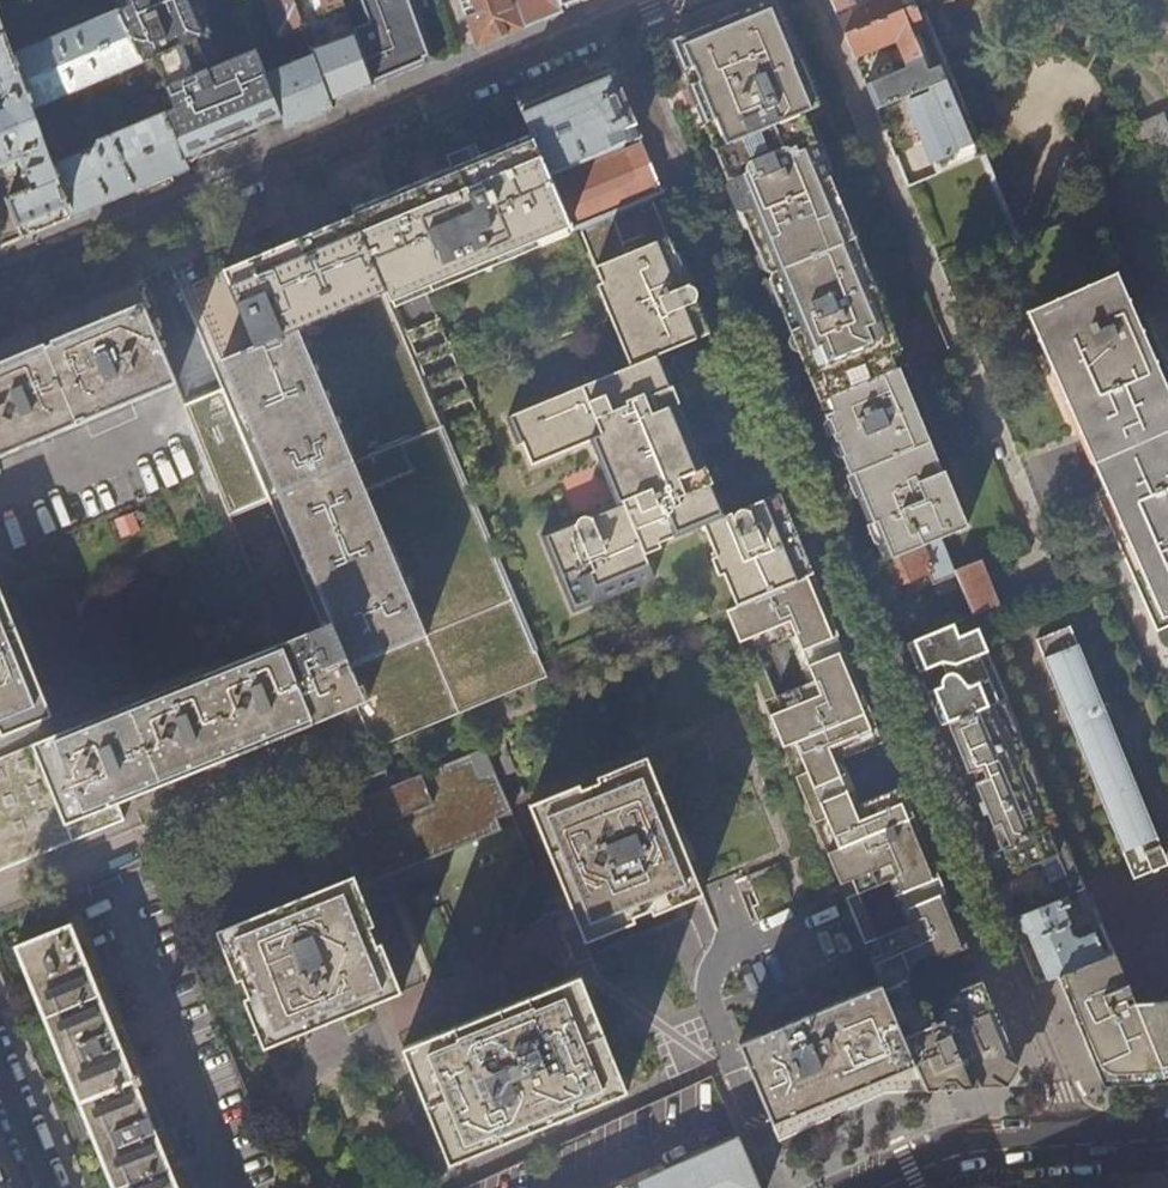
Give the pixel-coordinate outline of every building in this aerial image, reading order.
[(4,32),(75,0),(0,0),(0,20),(4,32)] [(209,22),(213,20),(212,12),(209,5),(205,0),(109,0),(115,13),(140,67),(163,115),(186,163),(253,136),(265,131),(263,127),(269,124),(274,127),(285,123),(266,76),(256,51),(222,65),(211,36),(214,34),(209,22)] [(271,9),(278,35),(284,37),(292,34),(298,52),(296,52),(294,60),(296,63),(266,76),(285,123),(287,128),(297,124),(332,109),(331,104),(311,50),(302,25),(293,0),(267,0),(271,9)] [(302,25),(311,22),(306,9),(315,6),(313,0),(293,0),(302,25)] [(331,42),(311,50),(331,104),(350,96),(373,86),(341,0),(322,0),(322,1),(321,1),(334,41),(331,42)] [(373,86),(386,81),(435,60),(414,0),(341,0),(373,86)] [(470,30),(475,44),(476,46),(477,48),(520,30),(526,27),(514,0),(460,0),(470,30)] [(526,27),(535,24),(560,13),(559,7),(556,0),(514,0),(526,27)] [(820,399),(898,367),(893,354),(904,350),(896,330),(867,261),(824,160),(805,113),(824,105),(820,96),(789,24),(780,1),(778,0),(763,0),(752,5),(689,31),(676,37),(672,46),(678,59),(708,131),(735,195),(761,257),(785,316),(805,364),(820,399)] [(836,13),(854,6),(852,0),(831,0),(836,13)] [(846,37),(915,8),(912,0),(892,0),(839,21),(846,37)] [(915,8),(846,37),(855,61),(895,44),(905,67),(865,84),(875,109),(928,88),(946,80),(940,67),(928,72),(914,39),(926,34),(915,8)] [(115,13),(13,57),(33,113),(140,67),(115,13)] [(5,99),(2,106),(0,107),(0,168),(17,160),(22,172),(21,173),(28,190),(6,200),(23,238),(72,218),(54,169),(33,113),(13,57),(4,32),(0,20),(0,88),(5,99)] [(517,97),(535,141),(572,226),(578,224),(651,196),(662,192),(607,59),(597,63),(588,67),(593,79),(540,101),(535,89),(526,93),(517,97)] [(946,80),(928,88),(931,94),(895,109),(925,181),(978,158),(946,80)] [(112,201),(189,169),(186,163),(163,115),(109,138),(110,140),(99,145),(98,148),(99,150),(54,169),(72,218),(112,201)] [(400,197),(355,216),(387,292),(391,301),(572,228),(572,226),(535,141),(484,162),(477,144),(448,156),(455,174),(441,180),(430,185),(428,179),(398,192),(400,197)] [(651,196),(578,224),(600,281),(595,282),(628,364),(508,415),(518,443),(523,441),(532,462),(590,437),(616,500),(589,511),(591,518),(587,514),(584,514),(581,514),(576,518),(575,522),(573,518),(541,531),(573,608),(649,577),(639,554),(655,547),(653,541),(694,524),(708,557),(703,559),(710,575),(715,573),(729,607),(812,574),(803,552),(778,490),(750,501),(753,507),(749,504),(745,504),(739,505),(736,508),(733,511),(732,515),(730,509),(723,512),(663,367),(657,369),(651,354),(713,332),(698,296),(693,299),(695,294),(695,288),(691,284),(686,282),(692,280),(680,251),(674,253),(651,196)] [(387,292),(355,216),(190,285),(331,623),(282,642),(316,723),(368,701),(363,688),(359,689),(351,669),(428,636),(367,492),(415,471),(403,444),(355,464),(299,329),(387,292)] [(176,384),(134,282),(73,309),(11,335),(0,339),(0,456),(176,384)] [(1108,284),(1033,317),(1110,494),(1097,499),(1154,631),(1167,625),(1167,419),(1108,284)] [(436,320),(411,332),(430,371),(455,359),(436,320)] [(918,481),(944,470),(927,429),(909,386),(828,419),(839,443),(859,493),(882,548),(887,561),(940,536),(918,481)] [(185,405),(230,514),(269,499),(223,389),(185,405)] [(945,472),(944,470),(918,481),(940,536),(970,523),(953,484),(948,471),(945,472)] [(950,560),(940,536),(887,561),(875,566),(885,588),(950,560)] [(1022,560),(1034,589),(1056,580),(1044,551),(1035,555),(1022,560)] [(954,569),(973,615),(989,608),(971,562),(954,569)] [(832,623),(812,574),(729,607),(725,609),(738,642),(747,639),(752,652),(744,656),(764,703),(772,699),(777,711),(769,714),(783,747),(791,744),(803,773),(795,777),(814,823),(822,819),(835,850),(827,853),(840,884),(848,880),(854,894),(846,897),(882,984),(927,1090),(927,1092),(976,1089),(1006,1087),(1018,1071),(1014,1062),(996,1018),(962,935),(945,894),(907,909),(913,924),(873,938),(855,896),(894,882),(900,895),(939,880),(917,828),(900,788),(851,808),(845,792),(815,803),(810,789),(839,779),(833,763),(882,744),(867,707),(844,653),(808,667),(814,683),(772,698),(754,655),(796,640),(802,653),(838,638),(832,623)] [(0,734),(50,713),(0,590),(0,733),(0,734)] [(906,644),(925,635),(916,614),(887,627),(896,648),(906,644)] [(1071,627),(1037,641),(1123,852),(1157,839),(1071,627)] [(316,723),(282,642),(0,758),(0,871),(123,822),(117,805),(316,723)] [(906,644),(896,648),(909,681),(931,733),(941,728),(927,693),(941,687),(941,680),(946,674),(942,664),(925,671),(917,651),(910,654),(906,644)] [(1059,826),(1007,700),(941,728),(954,760),(963,757),(970,774),(979,770),(984,781),(966,788),(978,818),(987,814),(994,833),(987,836),(993,853),(1059,826)] [(519,767),(507,738),(497,742),(509,771),(519,767)] [(498,818),(514,811),(487,746),(393,785),(386,768),(322,795),(355,876),(359,887),(423,862),(503,829),(498,818)] [(571,902),(587,941),(636,921),(633,916),(651,909),(653,915),(703,894),(647,757),(597,778),(599,783),(581,790),(579,785),(531,805),(549,850),(571,902)] [(528,789),(525,781),(516,785),(519,792),(528,789)] [(1085,888),(1059,826),(993,853),(982,857),(993,882),(1002,878),(1060,854),(1067,873),(1049,881),(1052,889),(1003,908),(1009,920),(1020,916),(1065,897),(1076,892),(1085,888)] [(1158,845),(1142,851),(1148,866),(1152,868),(1157,867),(1162,864),(1164,861),(1164,859),(1158,845)] [(246,1001),(267,1051),(362,1011),(403,994),(383,944),(378,946),(374,937),(370,928),(375,926),(359,887),(355,876),(218,934),(239,984),(244,982),(251,999),(246,1001)] [(1092,907),(1085,888),(1076,892),(1083,911),(1092,907)] [(1069,905),(1065,897),(1020,916),(1021,917),(1019,919),(1018,923),(1022,933),(1028,935),(1032,947),(1045,980),(1056,975),(1110,951),(1096,916),(1088,919),(1093,931),(1077,938),(1071,934),(1067,924),(1068,923),(1062,908),(1069,905)] [(136,1083),(142,1080),(138,1070),(132,1073),(71,923),(14,946),(113,1187),(179,1187),(136,1083)] [(1131,1005),(1125,1007),(1122,1001),(1129,997),(1110,951),(1056,975),(1076,1023),(1090,1056),(1095,1054),(1099,1062),(1106,1068),(1110,1070),(1115,1072),(1121,1072),(1167,1069),(1167,1003),(1131,1005)] [(438,1131),(452,1164),(629,1091),(614,1056),(594,1005),(582,978),(525,1001),(470,1024),(405,1050),(419,1083),(438,1131)] [(757,1085),(779,1140),(823,1120),(875,1096),(885,1092),(927,1090),(882,984),(741,1044),(757,1085)] [(738,1139),(631,1187),(630,1187),(760,1187),(738,1139)] [(0,1164),(0,1187),(10,1187),(0,1164)]
